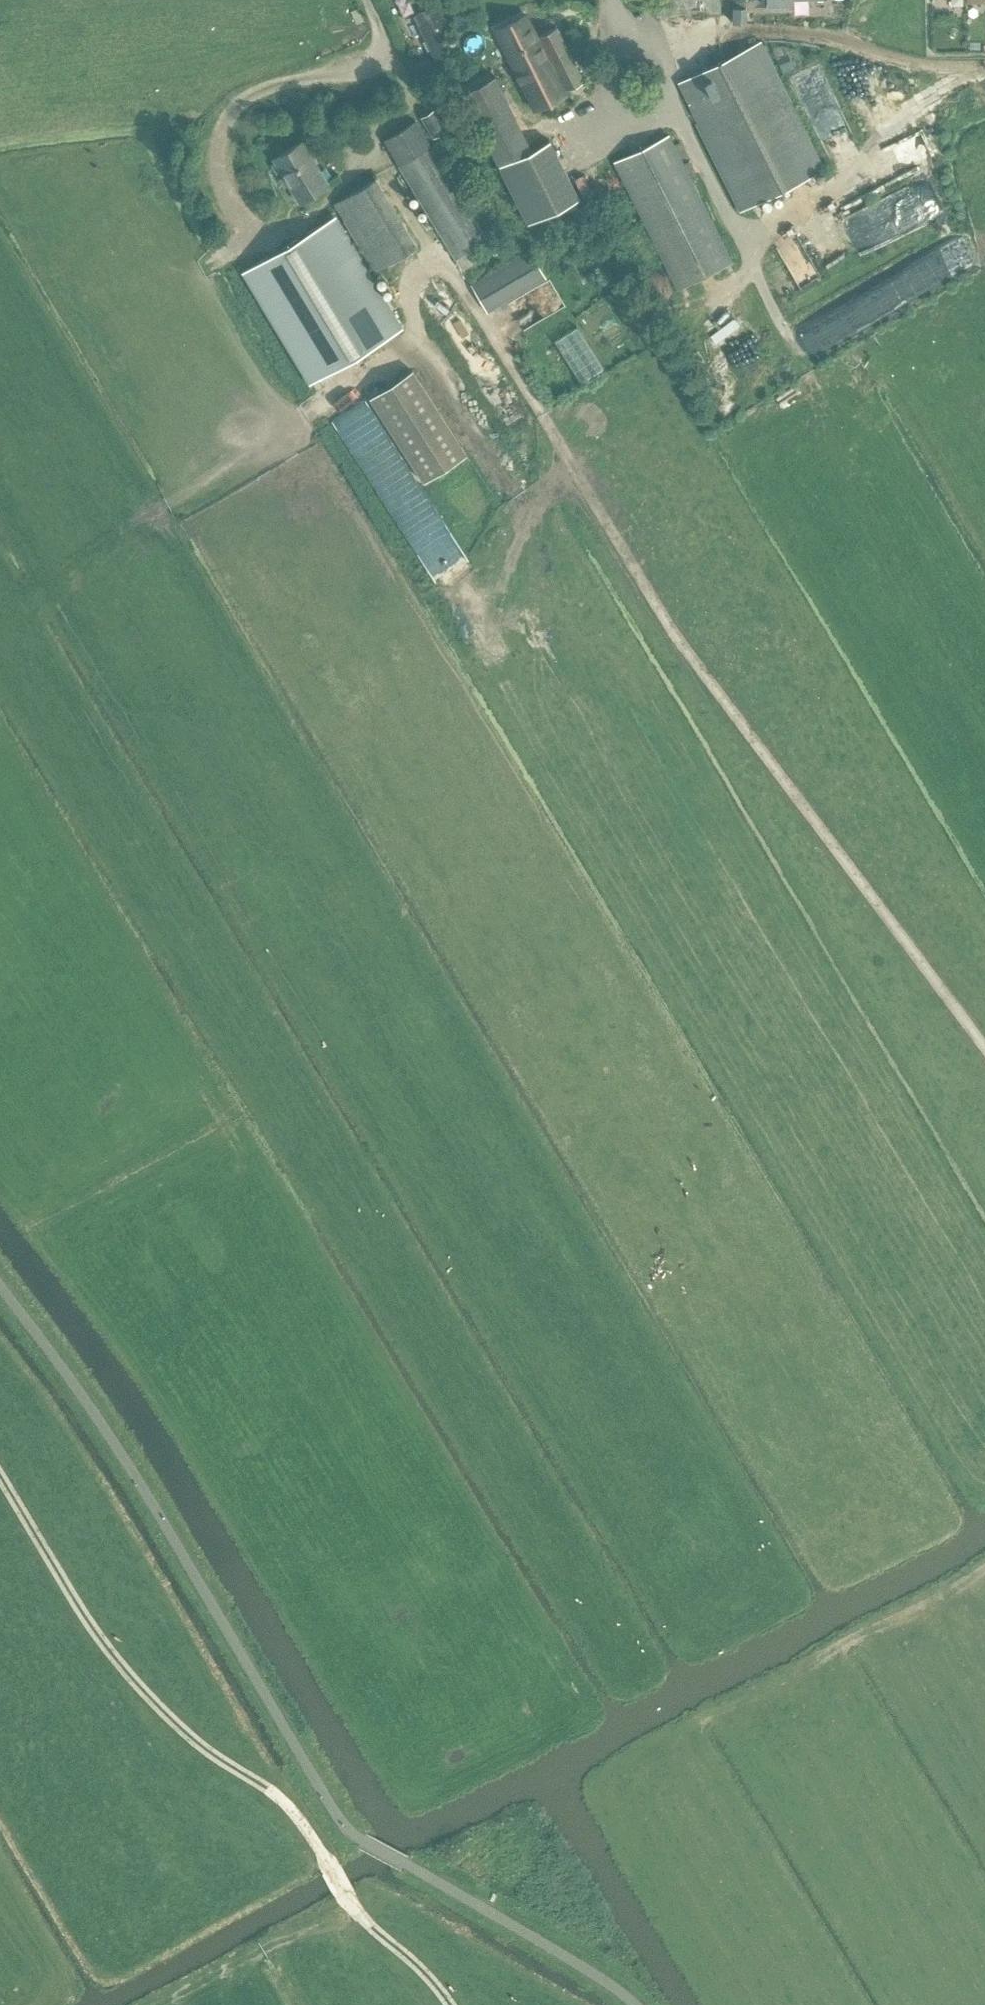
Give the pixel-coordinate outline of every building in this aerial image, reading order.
[(656,9),(657,17),(719,13),(718,0),(644,0),(644,10),(656,9)] [(768,8),(793,8),(793,0),(768,0),(768,8)] [(365,21),(359,7),(351,11),(357,24),(365,21)] [(746,24),(747,9),(734,8),(733,23),(746,24)] [(435,32),(446,27),(437,9),(425,14),(424,11),(414,16),(438,66),(448,61),(435,32)] [(556,27),(537,37),(526,15),(494,31),(534,111),(566,95),(564,90),(583,81),(556,27)] [(760,42),(678,83),(742,210),(824,169),(760,42)] [(430,58),(412,65),(416,75),(434,68),(430,58)] [(498,164),(530,149),(495,77),(464,92),(498,164)] [(431,109),(419,116),(432,137),(443,129),(431,109)] [(473,247),(486,239),(413,120),(382,138),(462,269),(480,258),(473,247)] [(678,289),(732,262),(668,135),(614,162),(678,289)] [(445,139),(436,144),(445,159),(454,153),(445,139)] [(299,201),(327,184),(301,142),(273,159),(299,201)] [(525,225),(576,200),(546,142),(496,168),(525,225)] [(416,246),(376,179),(337,203),(378,270),(416,246)] [(404,330),(336,219),(242,276),(310,387),(404,330)] [(488,311),(545,278),(529,251),(501,268),(498,262),(486,269),(485,267),(469,277),(488,311)] [(597,275),(584,251),(569,259),(583,284),(597,275)] [(424,485),(466,457),(411,373),(369,401),(424,485)]
